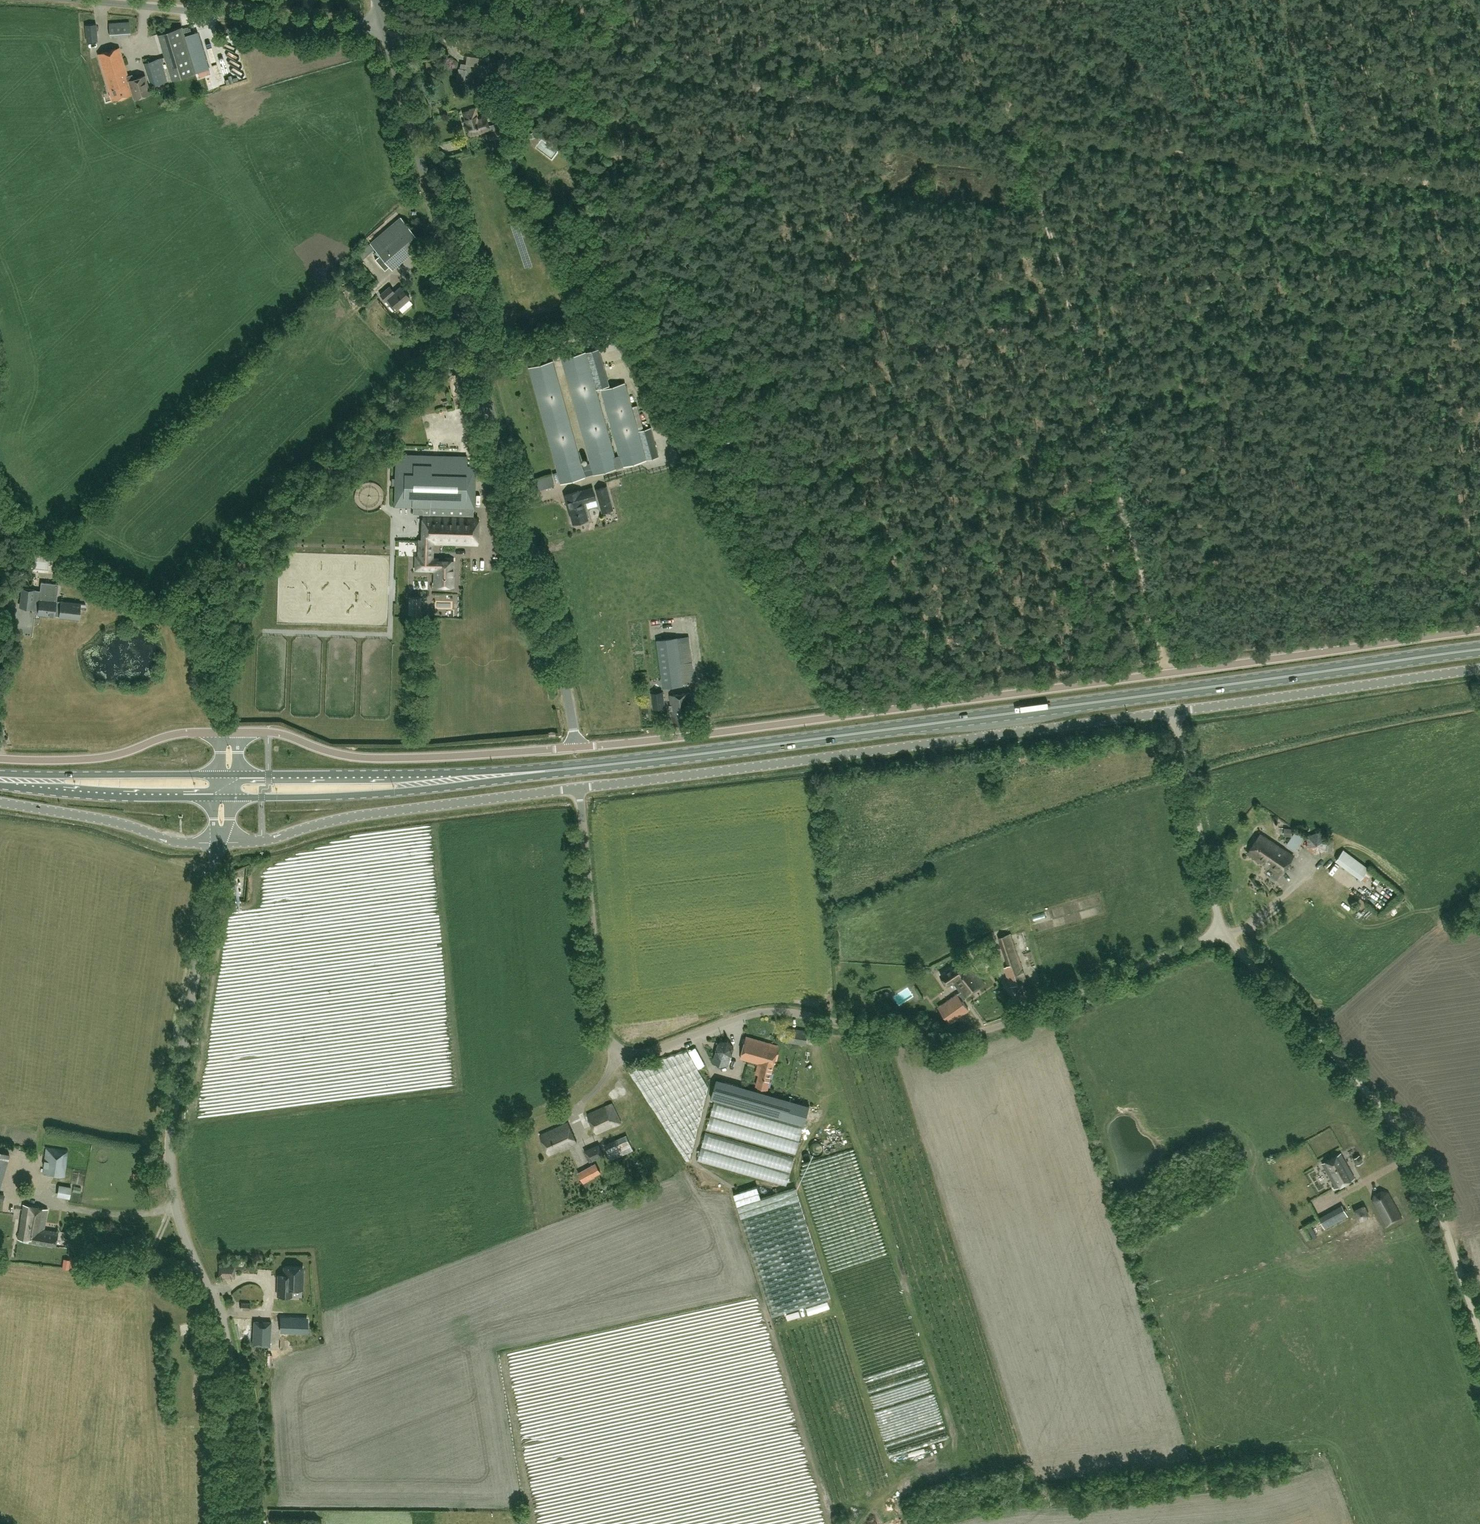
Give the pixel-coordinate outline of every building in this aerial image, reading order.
[(129,22),(109,24),(111,38),(130,36),(129,22)] [(96,24),(86,24),(87,41),(97,40),(96,24)] [(158,34),(172,80),(197,72),(183,26),(158,34)] [(217,39),(203,43),(210,69),(223,65),(218,47),(219,47),(217,39)] [(133,93),(129,80),(119,47),(98,54),(112,100),(133,93)] [(167,81),(160,58),(144,63),(151,86),(167,81)] [(489,65),(479,64),(479,66),(461,63),(460,68),(458,68),(456,81),(464,82),(465,74),(487,77),(489,65)] [(129,80),(133,93),(134,98),(150,93),(144,75),(129,80)] [(466,121),(469,134),(481,130),(482,132),(490,130),(490,132),(487,133),(489,139),(497,137),(497,139),(501,138),(497,123),(488,125),(486,115),(478,117),(476,107),(469,109),(470,110),(465,111),(468,121),(466,121)] [(385,269),(390,265),(390,266),(420,240),(400,217),(370,242),(380,254),(379,256),(375,259),(383,267),(385,269)] [(394,291),(390,286),(380,295),(394,311),(410,298),(400,286),(394,291)] [(412,299),(401,308),(406,313),(416,304),(412,299)] [(600,348),(587,351),(597,388),(610,385),(600,348)] [(582,465),(553,361),(530,367),(560,475),(554,476),(556,482),(561,481),(562,483),(659,456),(651,427),(639,431),(625,383),(601,389),(620,455),(615,456),(586,352),(562,358),(590,463),(582,465)] [(644,428),(637,405),(632,406),(639,430),(644,428)] [(743,445),(742,427),(732,428),(733,445),(743,445)] [(396,463),(395,477),(395,484),(394,505),(413,505),(413,513),(423,514),(422,537),(419,537),(419,539),(433,540),(476,541),(477,517),(473,517),(473,507),(474,507),(476,465),(396,463)] [(607,486),(596,489),(603,512),(613,509),(607,486)] [(582,491),(581,490),(565,495),(569,510),(570,510),(574,523),(588,519),(584,503),(585,503),(584,497),(585,497),(587,502),(596,499),(593,487),(582,491)] [(417,555),(416,555),(416,568),(435,569),(434,585),(453,586),(453,560),(432,559),(433,540),(419,539),(419,550),(417,550),(417,555)] [(37,572),(53,573),(53,562),(37,562),(37,572)] [(34,590),(22,588),(20,606),(32,607),(33,606),(38,606),(38,613),(65,616),(78,617),(79,604),(86,604),(56,600),(57,593),(56,593),(57,584),(58,584),(41,582),(40,591),(34,590)] [(410,597),(409,613),(419,614),(420,597),(410,597)] [(694,681),(688,636),(657,640),(663,687),(683,685),(683,682),(694,681)] [(670,694),(673,724),(694,722),(691,692),(670,694)] [(666,704),(655,705),(656,713),(667,712),(666,704)] [(1292,836),(1292,828),(1284,827),(1284,835),(1292,836)] [(1306,846),(1315,853),(1326,849),(1327,837),(1318,830),(1308,834),(1306,846)] [(1269,850),(1274,842),(1261,833),(1247,852),(1263,863),(1271,851),(1269,850)] [(1294,855),(1274,842),(1269,850),(1271,851),(1263,863),(1280,875),(1294,855)] [(1372,873),(1368,869),(1344,850),(1336,860),(1360,879),(1361,878),(1366,882),(1372,873)] [(1026,980),(1010,933),(999,937),(1008,965),(1004,966),(1011,985),(1026,980)] [(960,990),(938,1006),(950,1022),(969,1009),(961,998),(984,982),(966,956),(940,974),(948,985),(953,981),(960,990)] [(786,1041),(805,1044),(808,1031),(788,1027),(786,1041)] [(746,1036),(740,1057),(761,1063),(773,1067),(779,1045),(746,1036)] [(719,1041),(715,1050),(722,1058),(731,1056),(734,1047),(728,1039),(719,1041)] [(773,1067),(761,1063),(755,1084),(768,1088),(773,1067)] [(712,1077),(707,1097),(799,1123),(805,1103),(712,1077)] [(803,1125),(715,1100),(706,1129),(795,1155),(803,1125)] [(612,1103),(588,1114),(597,1133),(621,1122),(612,1103)] [(540,1134),(549,1154),(577,1142),(568,1122),(540,1134)] [(794,1158),(705,1132),(697,1161),(786,1186),(794,1158)] [(605,1145),(611,1159),(633,1149),(626,1135),(605,1145)] [(604,1155),(599,1143),(584,1150),(590,1162),(604,1155)] [(65,1175),(68,1149),(46,1146),(43,1173),(65,1175)] [(9,1153),(0,1150),(0,1184),(9,1153)] [(924,1356),(856,1150),(803,1167),(802,1177),(865,1374),(924,1356)] [(1336,1188),(1335,1187),(1354,1177),(1341,1152),(1322,1162),(1334,1185),(1332,1186),(1334,1189),(1336,1188)] [(1356,1164),(1360,1162),(1362,1161),(1359,1154),(1353,1157),(1356,1164)] [(601,1171),(596,1163),(578,1172),(583,1181),(601,1171)] [(72,1186),(59,1184),(57,1196),(69,1198),(72,1186)] [(758,1185),(733,1193),(772,1315),(831,1297),(795,1186),(761,1197),(758,1185)] [(1374,1193),(1371,1201),(1386,1227),(1402,1217),(1388,1191),(1381,1189),(1374,1193)] [(44,1232),(44,1229),(48,1208),(23,1204),(17,1239),(32,1242),(34,1230),(44,1232)] [(1341,1204),(1318,1217),(1325,1228),(1347,1215),(1341,1204)] [(1364,1204),(1353,1210),(1359,1221),(1370,1216),(1364,1204)] [(1309,1238),(1314,1235),(1310,1226),(1305,1228),(1309,1238)] [(57,1231),(44,1229),(44,1232),(34,1230),(32,1242),(55,1246),(57,1231)] [(77,1268),(78,1260),(70,1258),(69,1259),(63,1258),(61,1267),(68,1269),(69,1266),(77,1268)] [(219,1264),(218,1276),(234,1278),(235,1264),(219,1264)] [(304,1289),(304,1267),(282,1266),(282,1274),(277,1274),(277,1295),(293,1296),(293,1289),(304,1289)] [(279,1333),(300,1333),(300,1316),(279,1317),(279,1333)] [(254,1320),(253,1345),(270,1345),(271,1321),(254,1320)]
